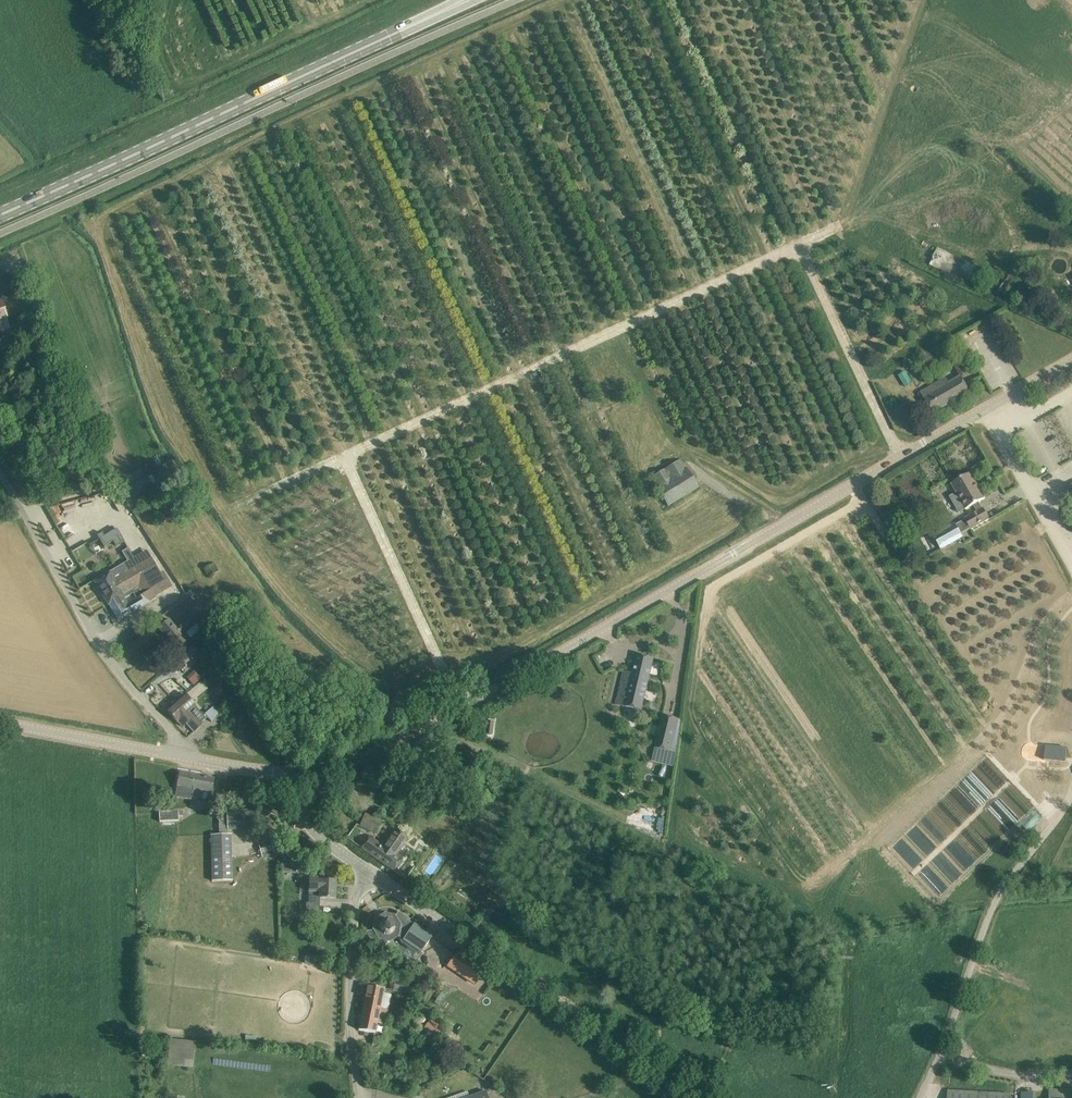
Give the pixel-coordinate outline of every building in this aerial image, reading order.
[(980,263),(984,255),(987,256),(992,247),(976,239),(970,251),(967,250),(965,254),(967,255),(964,260),(938,247),(930,265),(980,289),(991,266),(983,262),(983,264),(980,263)] [(7,318),(2,301),(0,302),(0,332),(10,328),(7,318)] [(33,314),(23,316),(25,323),(35,321),(33,314)] [(15,328),(2,332),(3,337),(17,333),(15,328)] [(905,372),(898,376),(906,388),(913,384),(905,372)] [(969,392),(964,383),(960,375),(949,382),(946,377),(920,391),(933,413),(969,392)] [(682,460),(651,479),(667,506),(698,487),(682,460)] [(971,473),(951,484),(957,493),(953,495),(962,512),(974,505),(977,511),(982,508),(979,502),(985,498),(971,473)] [(132,485),(138,494),(154,484),(148,474),(132,485)] [(982,508),(977,511),(964,518),(965,520),(956,525),(955,523),(933,536),(941,549),(963,537),(962,534),(970,529),(971,530),(990,519),(983,507),(982,508)] [(103,534),(98,536),(104,547),(113,542),(116,547),(124,542),(117,529),(104,536),(103,534)] [(164,571),(160,573),(152,558),(115,580),(110,571),(94,581),(109,605),(110,604),(113,610),(112,611),(114,611),(115,613),(114,614),(114,615),(115,614),(119,619),(148,602),(147,600),(155,595),(154,594),(171,584),(164,571)] [(86,582),(88,585),(93,582),(87,572),(78,578),(82,584),(86,582)] [(184,601),(170,608),(174,616),(188,610),(184,601)] [(177,649),(185,642),(190,638),(185,632),(200,619),(193,611),(181,623),(179,621),(174,625),(169,620),(167,621),(159,628),(177,649)] [(219,657),(224,653),(216,639),(211,634),(174,665),(178,670),(210,643),(219,657)] [(616,704),(641,710),(653,661),(637,657),(633,674),(624,671),(616,704)] [(186,677),(194,685),(202,677),(195,670),(186,677)] [(213,707),(203,716),(184,695),(176,702),(198,728),(203,724),(202,723),(207,717),(212,722),(220,715),(213,707)] [(194,732),(198,728),(176,702),(167,710),(178,722),(182,727),(186,724),(194,732)] [(655,748),(672,752),(680,719),(663,715),(655,748)] [(1067,748),(1046,746),(1044,760),(1066,762),(1067,748)] [(211,792),(212,792),(214,779),(180,772),(177,785),(178,785),(175,797),(191,800),(192,797),(210,800),(211,792)] [(668,812),(664,807),(659,812),(663,817),(668,812)] [(179,821),(178,811),(159,812),(160,822),(179,821)] [(376,833),(381,821),(366,814),(360,826),(376,833)] [(231,834),(229,834),(229,819),(219,819),(219,835),(211,835),(212,881),(232,880),(231,834)] [(394,871),(400,862),(403,859),(396,854),(407,838),(395,829),(384,845),(379,842),(370,836),(361,848),(394,871)] [(272,843),(259,846),(262,857),(275,854),(272,843)] [(295,861),(300,854),(288,846),(283,853),(295,861)] [(321,879),(310,878),(308,903),(306,903),(306,913),(319,914),(320,898),(335,899),(336,881),(321,880),(321,879)] [(367,931),(365,936),(385,947),(387,943),(390,943),(399,937),(403,940),(408,933),(414,924),(409,921),(410,920),(398,912),(395,916),(392,921),(392,920),(391,920),(389,919),(388,919),(387,919),(385,919),(384,919),(383,920),(382,921),(381,922),(380,923),(379,924),(379,925),(378,926),(378,927),(378,928),(378,929),(378,930),(373,931),(367,931)] [(308,922),(301,922),(301,938),(309,938),(309,923),(314,923),(314,918),(308,918),(308,922)] [(408,933),(396,950),(414,962),(432,937),(414,924),(408,933)] [(457,953),(449,965),(466,976),(464,978),(473,984),(482,970),(457,953)] [(406,968),(404,977),(415,979),(417,969),(406,968)] [(409,994),(410,982),(406,982),(407,979),(395,977),(393,991),(409,994)] [(384,989),(378,988),(368,985),(363,1007),(375,1010),(374,1014),(379,1015),(387,1016),(389,1010),(380,1008),(384,989)] [(442,991),(435,1003),(440,1006),(448,995),(442,991)] [(385,1025),(387,1016),(379,1015),(374,1014),(375,1010),(363,1007),(359,1030),(375,1033),(377,1023),(385,1025)] [(443,1031),(429,1022),(423,1030),(424,1031),(423,1032),(436,1041),(443,1031)] [(194,1068),(199,1041),(173,1037),(168,1063),(194,1068)] [(383,1047),(385,1040),(374,1037),(372,1045),(383,1047)] [(1069,1089),(1050,1089),(1050,1097),(1071,1097),(1071,1089),(1069,1089)]
